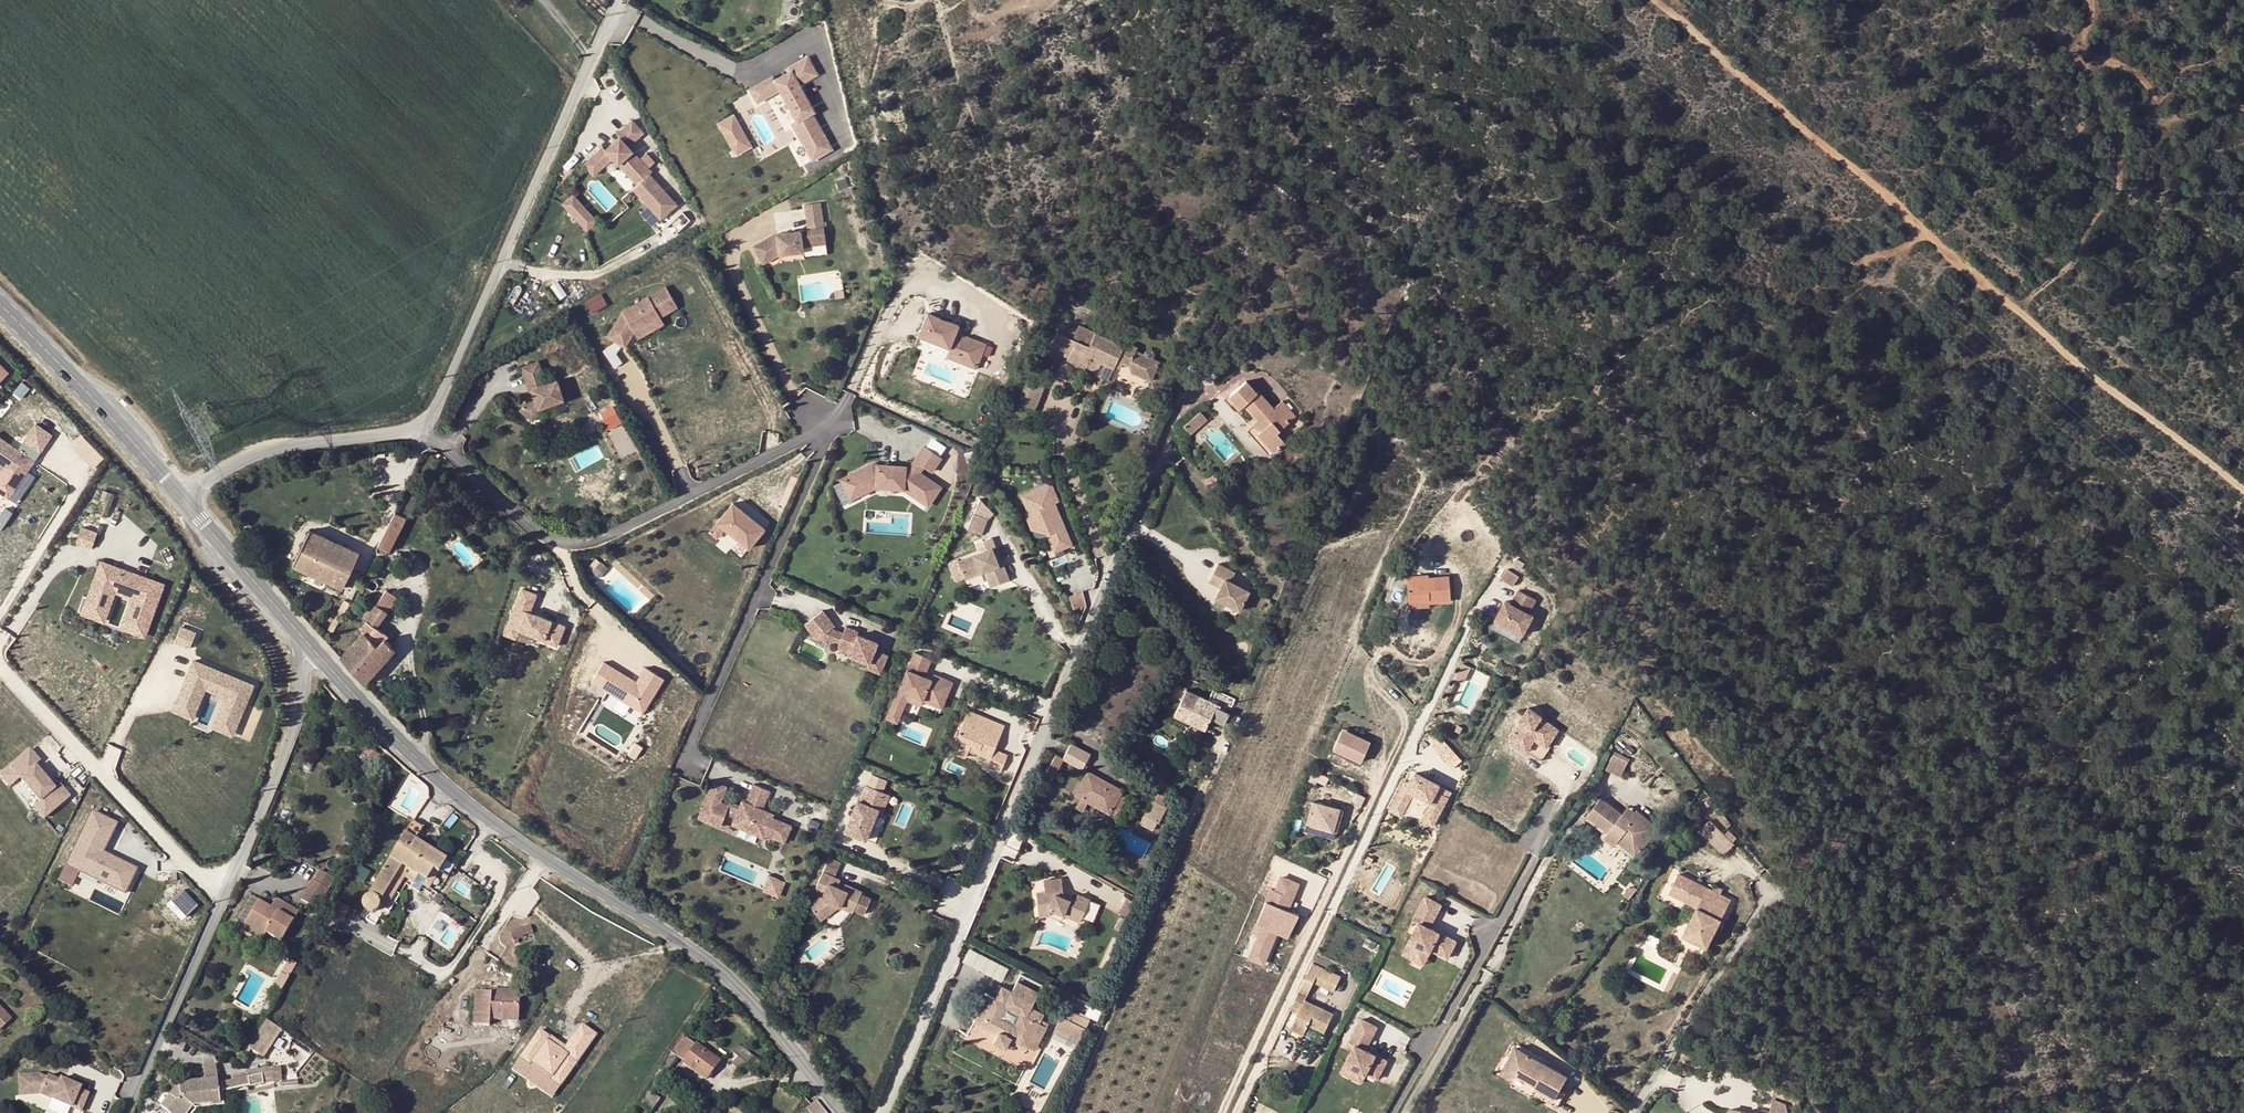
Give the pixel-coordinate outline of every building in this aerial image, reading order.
[(811,161),(833,151),(802,83),(820,75),(811,57),(748,86),(756,102),(779,92),(811,161)] [(717,121),(735,155),(752,146),(734,112),(717,121)] [(652,224),(678,204),(649,168),(657,162),(648,151),(642,156),(632,143),(646,133),(636,120),(581,162),(593,176),(614,159),(635,187),(633,188),(648,207),(642,211),(652,224)] [(587,230),(599,219),(573,193),(561,204),(587,230)] [(820,202),(805,205),(808,230),(773,235),(753,246),(762,264),(779,255),(804,251),(804,247),(827,244),(820,202)] [(805,258),(804,251),(779,255),(781,261),(805,258)] [(666,286),(623,312),(635,332),(678,307),(666,286)] [(1114,367),(1123,346),(1100,336),(1096,343),(1091,341),(1095,333),(1078,326),(1076,330),(1065,325),(1060,338),(1073,344),(1067,358),(1087,367),(1090,359),(1098,362),(1099,360),(1114,367)] [(953,331),(945,357),(978,367),(983,354),(991,357),(995,344),(953,331)] [(619,360),(609,346),(604,350),(614,364),(619,360)] [(1123,346),(1114,367),(1113,369),(1112,371),(1118,374),(1121,369),(1127,372),(1129,379),(1149,387),(1158,367),(1134,356),(1136,353),(1123,346)] [(1113,369),(1114,367),(1099,360),(1098,362),(1113,369)] [(538,361),(522,367),(531,396),(520,409),(534,421),(540,414),(538,409),(564,400),(557,380),(546,384),(538,361)] [(0,362),(0,384),(11,373),(0,362)] [(1258,419),(1259,420),(1265,426),(1259,432),(1258,433),(1274,452),(1285,442),(1277,432),(1296,416),(1282,400),(1273,408),(1258,390),(1256,392),(1247,380),(1230,395),(1240,408),(1243,405),(1256,421),(1258,419)] [(1025,382),(1014,407),(1029,414),(1040,389),(1025,382)] [(122,398),(119,400),(125,406),(127,403),(122,398)] [(600,412),(609,428),(622,421),(613,405),(600,412)] [(1207,420),(1200,411),(1183,425),(1190,433),(1207,420)] [(1265,426),(1259,420),(1253,425),(1259,432),(1265,426)] [(834,485),(841,502),(844,502),(878,487),(898,487),(924,503),(927,510),(937,494),(940,495),(948,482),(940,482),(921,470),(933,471),(939,461),(939,472),(955,445),(938,434),(938,453),(925,445),(920,447),(911,463),(870,462),(839,476),(834,485)] [(0,438),(0,466),(4,468),(0,474),(19,487),(35,462),(0,438)] [(1212,474),(1203,481),(1207,487),(1216,481),(1212,474)] [(1052,481),(1019,492),(1034,538),(1045,535),(1051,554),(1074,546),(1052,481)] [(732,499),(706,528),(716,537),(724,527),(746,546),(764,527),(732,499)] [(405,517),(395,512),(394,512),(379,545),(389,550),(405,517)] [(972,519),(965,534),(980,540),(986,525),(972,519)] [(75,540),(91,547),(97,531),(82,525),(75,540)] [(359,553),(310,530),(294,565),(342,588),(359,553)] [(453,534),(454,534),(448,530),(444,537),(449,540),(453,534)] [(994,552),(956,566),(963,584),(983,577),(989,592),(1007,585),(994,552)] [(147,636),(165,580),(97,558),(80,613),(104,621),(114,593),(131,598),(121,628),(147,636)] [(1214,599),(1240,609),(1248,589),(1228,581),(1232,572),(1214,565),(1207,583),(1219,588),(1214,599)] [(1502,579),(1513,586),(1519,577),(1508,570),(1502,579)] [(1406,576),(1407,598),(1428,597),(1428,601),(1450,600),(1449,577),(1428,578),(1428,575),(1406,576)] [(230,582),(228,584),(233,590),(236,587),(230,582)] [(520,586),(504,632),(556,650),(566,624),(531,611),(538,592),(520,586)] [(362,632),(339,657),(365,680),(394,648),(384,639),(386,636),(374,625),(395,598),(385,590),(362,619),(364,621),(358,628),(362,632)] [(1073,607),(1086,604),(1082,591),(1070,594),(1073,607)] [(1518,592),(1514,599),(1520,602),(1517,607),(1529,613),(1536,601),(1518,592)] [(107,617),(105,620),(121,626),(130,599),(115,594),(110,608),(114,609),(111,618),(107,617)] [(1428,597),(1407,598),(1408,606),(1429,605),(1428,601),(1428,597)] [(1512,604),(1506,601),(1496,620),(1524,635),(1534,616),(1529,613),(1517,607),(1512,604)] [(827,621),(805,625),(809,645),(819,643),(828,641),(831,640),(827,621)] [(190,645),(195,631),(182,625),(176,639),(190,645)] [(837,650),(836,653),(848,658),(848,661),(867,669),(866,674),(879,679),(887,661),(866,652),(867,649),(842,639),(839,646),(837,650)] [(828,641),(819,643),(837,650),(839,646),(828,641)] [(928,673),(932,657),(913,651),(908,667),(928,673)] [(234,735),(254,681),(190,658),(171,710),(194,718),(204,689),(221,695),(210,726),(234,735)] [(644,665),(636,678),(602,659),(590,681),(644,712),(664,677),(644,665)] [(1456,672),(1464,675),(1468,665),(1460,662),(1456,672)] [(903,666),(886,718),(899,722),(906,699),(920,704),(922,699),(946,707),(956,679),(944,675),(942,679),(903,666)] [(1456,672),(1454,677),(1462,680),(1464,675),(1456,672)] [(1199,695),(1186,688),(1174,714),(1187,720),(1199,695)] [(1199,695),(1187,720),(1204,729),(1210,718),(1217,703),(1228,708),(1233,698),(1213,690),(1209,699),(1199,695)] [(1152,703),(1146,699),(1141,707),(1147,711),(1152,703)] [(1227,711),(1228,708),(1217,703),(1210,718),(1223,724),(1229,712),(1227,711)] [(1540,759),(1562,728),(1528,704),(1506,734),(1540,759)] [(983,717),(967,711),(952,745),(966,752),(967,750),(988,759),(985,766),(999,772),(1006,756),(993,750),(999,737),(978,728),(983,717)] [(983,717),(978,728),(999,737),(1003,726),(983,717)] [(313,724),(304,721),(301,730),(310,733),(313,724)] [(1340,726),(1331,748),(1362,762),(1372,740),(1340,726)] [(1433,744),(1438,750),(1447,743),(1441,737),(1433,744)] [(1089,755),(1069,744),(1062,758),(1055,754),(1043,777),(1051,781),(1062,759),(1084,770),(1089,760),(1087,759),(1089,755)] [(952,745),(949,750),(964,757),(966,752),(952,745)] [(0,769),(0,778),(6,785),(16,777),(35,801),(30,806),(41,819),(70,796),(58,781),(52,786),(34,763),(39,759),(29,746),(0,769)] [(1630,760),(1615,752),(1606,769),(1621,777),(1630,760)] [(1141,772),(1131,767),(1121,786),(1131,791),(1141,772)] [(1435,825),(1453,790),(1411,768),(1389,809),(1402,816),(1413,796),(1426,803),(1419,816),(1435,825)] [(1321,772),(1314,769),(1309,781),(1316,784),(1321,772)] [(1112,810),(1120,794),(1122,790),(1087,771),(1074,795),(1080,798),(1088,802),(1110,814),(1112,810)] [(14,780),(10,784),(30,804),(34,800),(14,780)] [(707,801),(720,806),(726,791),(713,785),(707,801)] [(867,788),(860,805),(878,812),(883,814),(890,798),(867,788)] [(707,801),(698,822),(720,831),(722,827),(725,818),(736,823),(734,828),(763,840),(764,837),(784,846),(791,830),(770,822),(771,820),(761,815),(769,796),(754,789),(745,809),(742,808),(741,812),(740,814),(728,809),(720,806),(707,801)] [(1154,801),(1151,807),(1162,813),(1170,799),(1152,789),(1148,798),(1154,801)] [(1360,807),(1365,797),(1356,792),(1351,801),(1354,802),(1353,803),(1360,807)] [(1127,798),(1120,794),(1112,810),(1118,813),(1127,798)] [(1088,802),(1080,798),(1076,806),(1083,811),(1088,802)] [(1622,814),(1601,798),(1588,815),(1608,831),(1605,836),(1616,844),(1618,841),(1622,844),(1637,826),(1630,821),(1622,814)] [(1323,828),(1336,831),(1342,810),(1313,801),(1305,829),(1321,834),(1323,828)] [(878,812),(860,805),(858,804),(845,834),(866,843),(878,812)] [(1162,813),(1151,807),(1142,824),(1153,830),(1162,813)] [(1622,814),(1630,821),(1636,813),(1629,807),(1622,814)] [(1660,828),(1638,810),(1636,813),(1630,821),(1637,826),(1622,844),(1637,856),(1660,828)] [(117,825),(90,813),(58,883),(89,900),(97,884),(125,898),(137,872),(103,854),(117,825)] [(364,910),(365,912),(367,913),(370,913),(374,911),(375,910),(376,908),(377,906),(377,904),(399,865),(425,881),(431,870),(437,873),(445,860),(414,840),(422,827),(410,820),(392,853),(367,896),(366,898),(364,899),(363,901),(362,905),(362,907),(362,908),(364,910)] [(733,832),(722,827),(720,831),(731,835),(733,832)] [(1334,838),(1336,831),(1323,828),(1321,834),(1334,838)] [(1692,844),(1720,864),(1729,851),(1701,831),(1692,844)] [(841,865),(830,860),(826,869),(837,874),(841,865)] [(425,881),(399,865),(377,904),(386,910),(405,878),(414,883),(411,888),(419,893),(423,887),(427,889),(437,873),(431,870),(425,881)] [(361,870),(357,867),(353,874),(358,876),(361,870)] [(826,869),(823,875),(834,880),(837,874),(826,869)] [(334,879),(320,870),(314,881),(312,881),(301,900),(317,909),(334,879)] [(1684,934),(1708,946),(1713,936),(1717,928),(1731,899),(1721,894),(1714,890),(1679,873),(1670,893),(1698,907),(1684,934)] [(769,874),(763,890),(780,897),(787,880),(769,874)] [(1058,874),(1041,880),(1045,891),(1036,893),(1041,909),(1053,906),(1070,915),(1073,911),(1080,915),(1089,898),(1078,892),(1074,898),(1068,895),(1064,892),(1062,886),(1058,874)] [(823,875),(816,890),(825,894),(822,901),(821,900),(810,908),(817,919),(834,907),(840,910),(842,907),(854,913),(864,917),(871,902),(861,897),(862,895),(845,887),(842,892),(837,890),(839,885),(840,883),(834,880),(823,875)] [(1288,896),(1291,898),(1298,884),(1282,877),(1276,890),(1272,888),(1256,921),(1263,924),(1255,941),(1268,947),(1275,931),(1287,936),(1297,915),(1286,909),(1289,904),(1285,902),(1288,896)] [(1062,886),(1064,892),(1068,895),(1070,891),(1062,886)] [(1632,888),(1630,886),(1624,895),(1629,899),(1637,889),(1633,886),(1632,888)] [(1714,890),(1721,894),(1723,889),(1716,886),(1714,890)] [(181,889),(168,901),(184,916),(196,904),(181,889)] [(803,890),(799,900),(806,903),(810,893),(803,890)] [(1412,925),(1400,955),(1425,965),(1430,952),(1450,960),(1459,937),(1433,928),(1444,901),(1423,893),(1411,925),(1412,925)] [(1127,897),(1119,912),(1129,917),(1137,903),(1127,897)] [(258,900),(244,924),(263,935),(264,932),(280,941),(298,911),(275,898),(270,907),(258,900)] [(1041,909),(1044,917),(1055,914),(1053,906),(1041,909)] [(820,923),(840,910),(834,907),(817,919),(820,923)] [(842,907),(840,910),(853,915),(854,913),(842,907)] [(343,917),(331,911),(325,923),(338,928),(343,917)] [(1131,922),(1120,916),(1115,927),(1125,933),(1131,922)] [(263,935),(244,924),(241,929),(260,940),(263,935)] [(529,924),(509,931),(514,947),(534,940),(529,924)] [(1717,928),(1713,936),(1719,939),(1723,932),(1717,928)] [(1003,980),(1010,967),(970,947),(964,960),(1003,980)] [(1309,1026),(1324,1033),(1333,1015),(1305,1000),(1314,981),(1334,992),(1342,977),(1314,963),(1293,1004),(1301,1008),(1299,1012),(1290,1029),(1304,1036),(1309,1026)] [(282,989),(289,976),(280,971),(273,984),(282,989)] [(1016,981),(1014,984),(1035,995),(1037,992),(1016,981)] [(987,994),(972,1020),(982,1025),(998,1034),(997,1037),(993,1043),(995,1044),(1002,1048),(1004,1048),(1008,1041),(1009,1039),(1025,1047),(1032,1035),(1039,1039),(1047,1025),(1044,1023),(1039,1021),(1041,1018),(1042,1015),(1038,1013),(1028,1008),(1030,1006),(1031,1004),(1034,997),(1035,995),(1014,984),(1010,991),(1001,986),(995,998),(987,994)] [(992,994),(988,991),(987,994),(995,998),(1001,986),(997,984),(992,994)] [(519,990),(490,989),(490,993),(475,992),(472,1025),(488,1026),(488,1019),(516,1021),(519,990)] [(1060,1015),(1057,1021),(1082,1033),(1088,1020),(1073,1012),(1069,1020),(1060,1015)] [(0,1020),(0,1027),(9,1018),(5,1015),(0,1020)] [(1362,1016),(1350,1037),(1368,1047),(1380,1026),(1362,1016)] [(279,1029),(264,1019),(247,1048),(261,1057),(279,1029)] [(555,1097),(597,1033),(579,1021),(565,1044),(538,1026),(510,1069),(555,1097)] [(1082,1033),(1057,1021),(1054,1027),(1078,1040),(1082,1033)] [(998,1034),(982,1025),(981,1028),(997,1037),(998,1034)] [(1318,1044),(1324,1033),(1309,1026),(1304,1036),(1318,1044)] [(1032,1035),(1025,1047),(1033,1051),(1039,1039),(1032,1035)] [(711,1070),(718,1060),(695,1043),(695,1045),(683,1036),(671,1053),(676,1057),(682,1061),(682,1062),(700,1075),(706,1066),(711,1070)] [(1009,1039),(1008,1041),(1024,1050),(1025,1047),(1009,1039)] [(1363,1083),(1367,1074),(1379,1080),(1389,1059),(1353,1041),(1338,1071),(1363,1083)] [(734,1056),(741,1047),(736,1044),(729,1052),(734,1056)] [(761,1062),(741,1047),(734,1056),(730,1062),(742,1072),(745,1068),(752,1074),(761,1062)] [(651,1094),(676,1057),(671,1053),(646,1090),(651,1094)] [(1521,1090),(1534,1069),(1524,1063),(1513,1083),(1521,1090)] [(195,1081),(196,1085),(189,1086),(189,1082),(178,1083),(170,1094),(176,1099),(167,1111),(169,1112),(185,1112),(191,1106),(210,1103),(209,1092),(217,1091),(217,1082),(215,1064),(203,1066),(205,1080),(195,1081)] [(705,1079),(711,1070),(706,1066),(700,1075),(705,1079)] [(247,1078),(217,1082),(217,1091),(218,1092),(223,1091),(282,1084),(280,1068),(247,1073),(247,1078)] [(334,1072),(327,1068),(324,1073),(331,1077),(334,1072)] [(1534,1069),(1521,1090),(1524,1094),(1528,1094),(1545,1104),(1544,1105),(1557,1112),(1565,1112),(1576,1094),(1556,1083),(1555,1085),(1537,1075),(1539,1072),(1534,1069)] [(39,1094),(71,1107),(81,1111),(89,1093),(79,1089),(80,1087),(73,1084),(66,1081),(60,1079),(59,1081),(47,1076),(47,1077),(40,1074),(18,1076),(20,1096),(39,1094)] [(1519,1093),(1521,1090),(1513,1083),(1510,1088),(1519,1093)] [(1789,1100),(1791,1089),(1775,1086),(1773,1097),(1789,1100)] [(659,1099),(651,1094),(646,1090),(636,1103),(649,1112),(659,1099)] [(210,1103),(219,1102),(224,1101),(223,1091),(218,1092),(217,1091),(209,1092),(210,1103)] [(176,1099),(170,1094),(160,1106),(167,1111),(176,1099)] [(1773,1100),(1771,1111),(1768,1111),(1767,1112),(1789,1112),(1786,1102),(1773,1100)] [(185,1112),(191,1112),(193,1110),(220,1106),(219,1102),(210,1103),(191,1106),(185,1112)]
